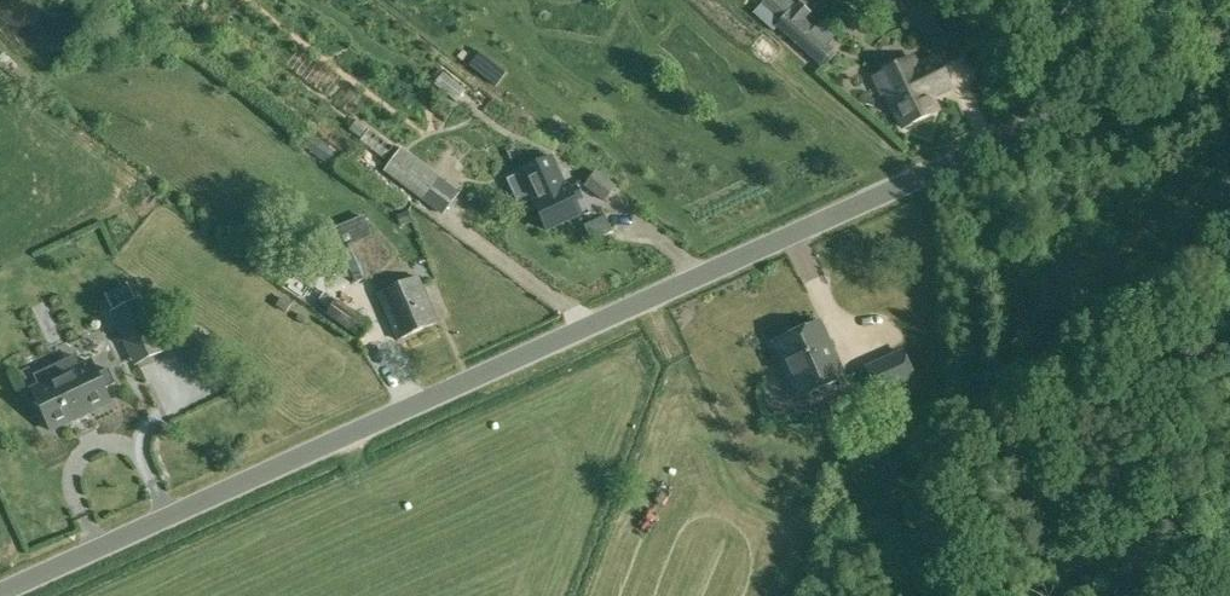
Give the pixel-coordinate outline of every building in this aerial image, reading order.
[(788,0),(764,0),(753,13),(771,30),(794,5),(788,0)] [(775,27),(787,37),(790,40),(820,67),(833,51),(803,23),(801,22),(808,14),(796,3),(789,11),(775,27)] [(938,110),(930,94),(950,85),(934,52),(916,61),(914,56),(877,74),(886,91),(903,127),(938,110)] [(438,84),(459,101),(467,91),(445,74),(438,84)] [(342,158),(306,130),(298,141),(334,168),(342,158)] [(365,134),(360,141),(384,159),(389,153),(365,134)] [(384,170),(423,200),(438,180),(399,151),(384,170)] [(535,204),(547,230),(579,215),(573,202),(581,199),(576,187),(568,191),(567,188),(566,189),(552,157),(522,171),(536,203),(535,204)] [(617,187),(597,171),(585,187),(605,202),(617,187)] [(408,212),(397,216),(401,226),(412,221),(408,212)] [(603,217),(583,226),(589,240),(609,231),(603,217)] [(357,243),(342,249),(355,283),(370,277),(357,243)] [(380,295),(399,340),(438,323),(419,278),(380,295)] [(139,298),(108,312),(125,348),(156,333),(139,298)] [(327,314),(362,338),(372,323),(336,300),(327,314)] [(168,317),(176,322),(182,311),(175,307),(168,317)] [(799,398),(845,377),(820,322),(774,343),(799,398)] [(916,379),(904,351),(865,367),(877,395),(916,379)] [(110,401),(104,389),(115,384),(108,368),(97,374),(91,361),(80,366),(75,355),(55,365),(60,376),(39,386),(31,390),(50,429),(50,430),(110,401)]
